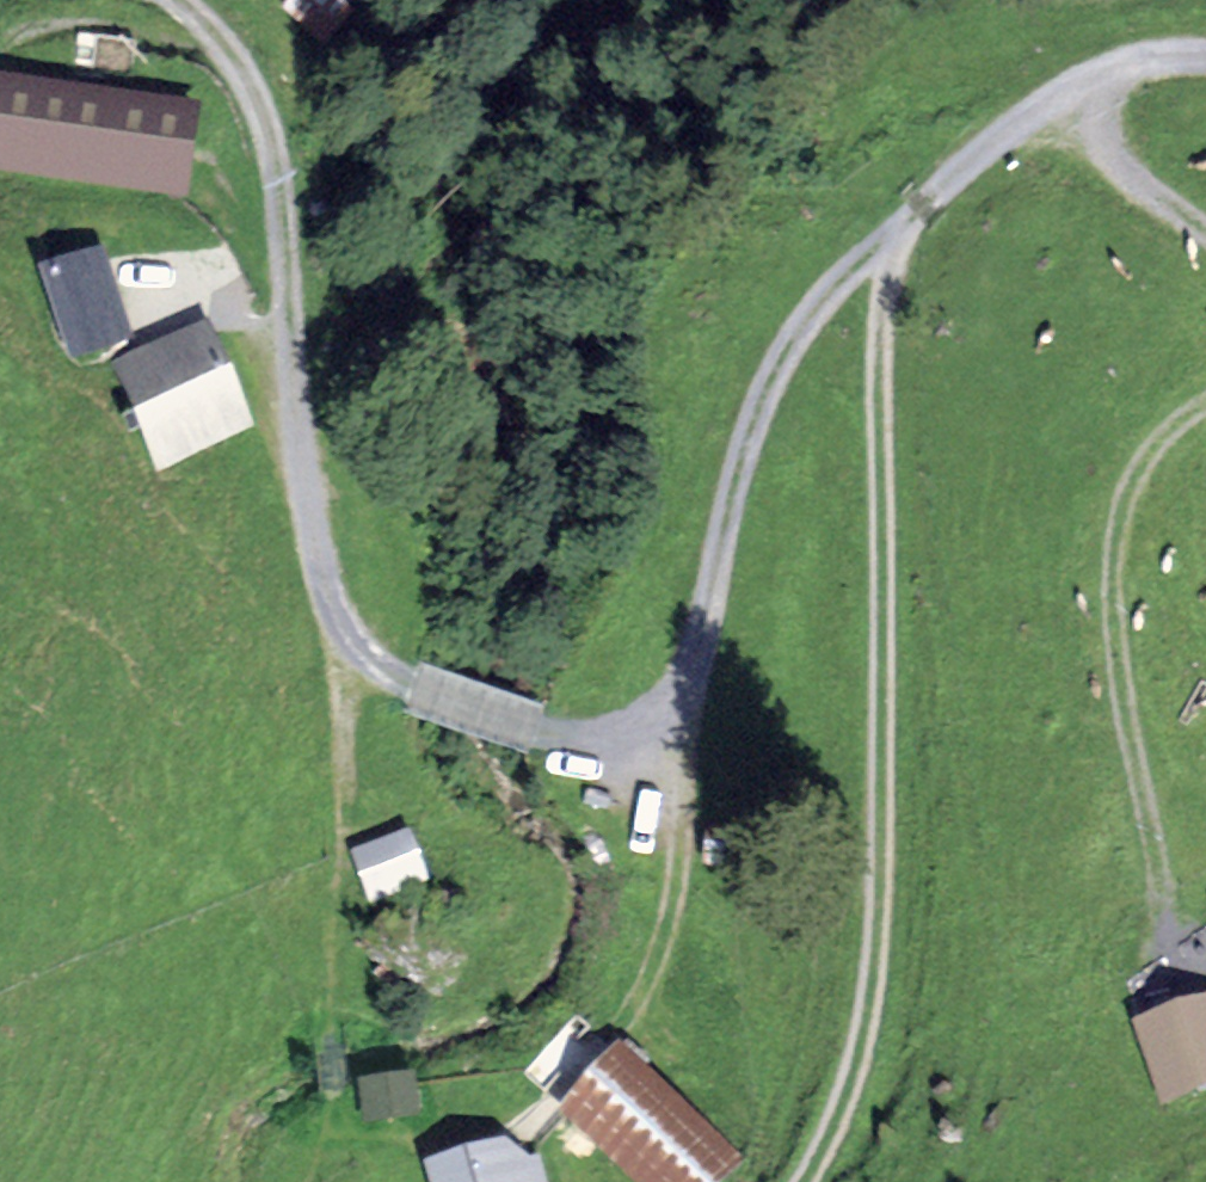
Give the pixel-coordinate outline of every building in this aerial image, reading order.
[(0,71),(0,173),(186,199),(200,98),(0,71)] [(106,245),(41,264),(68,358),(133,339),(106,245)] [(115,371),(155,466),(255,425),(216,330),(115,371)] [(406,827),(348,849),(367,902),(426,880),(406,827)] [(1133,1016),(1163,1101),(1205,1086),(1205,991),(1133,1016)] [(520,1074),(634,1181),(721,1181),(747,1155),(619,1034),(611,1042),(580,1012),(520,1074)] [(413,1069),(359,1077),(366,1119),(419,1111),(413,1069)] [(424,1158),(430,1181),(547,1181),(532,1129),(424,1158)]
